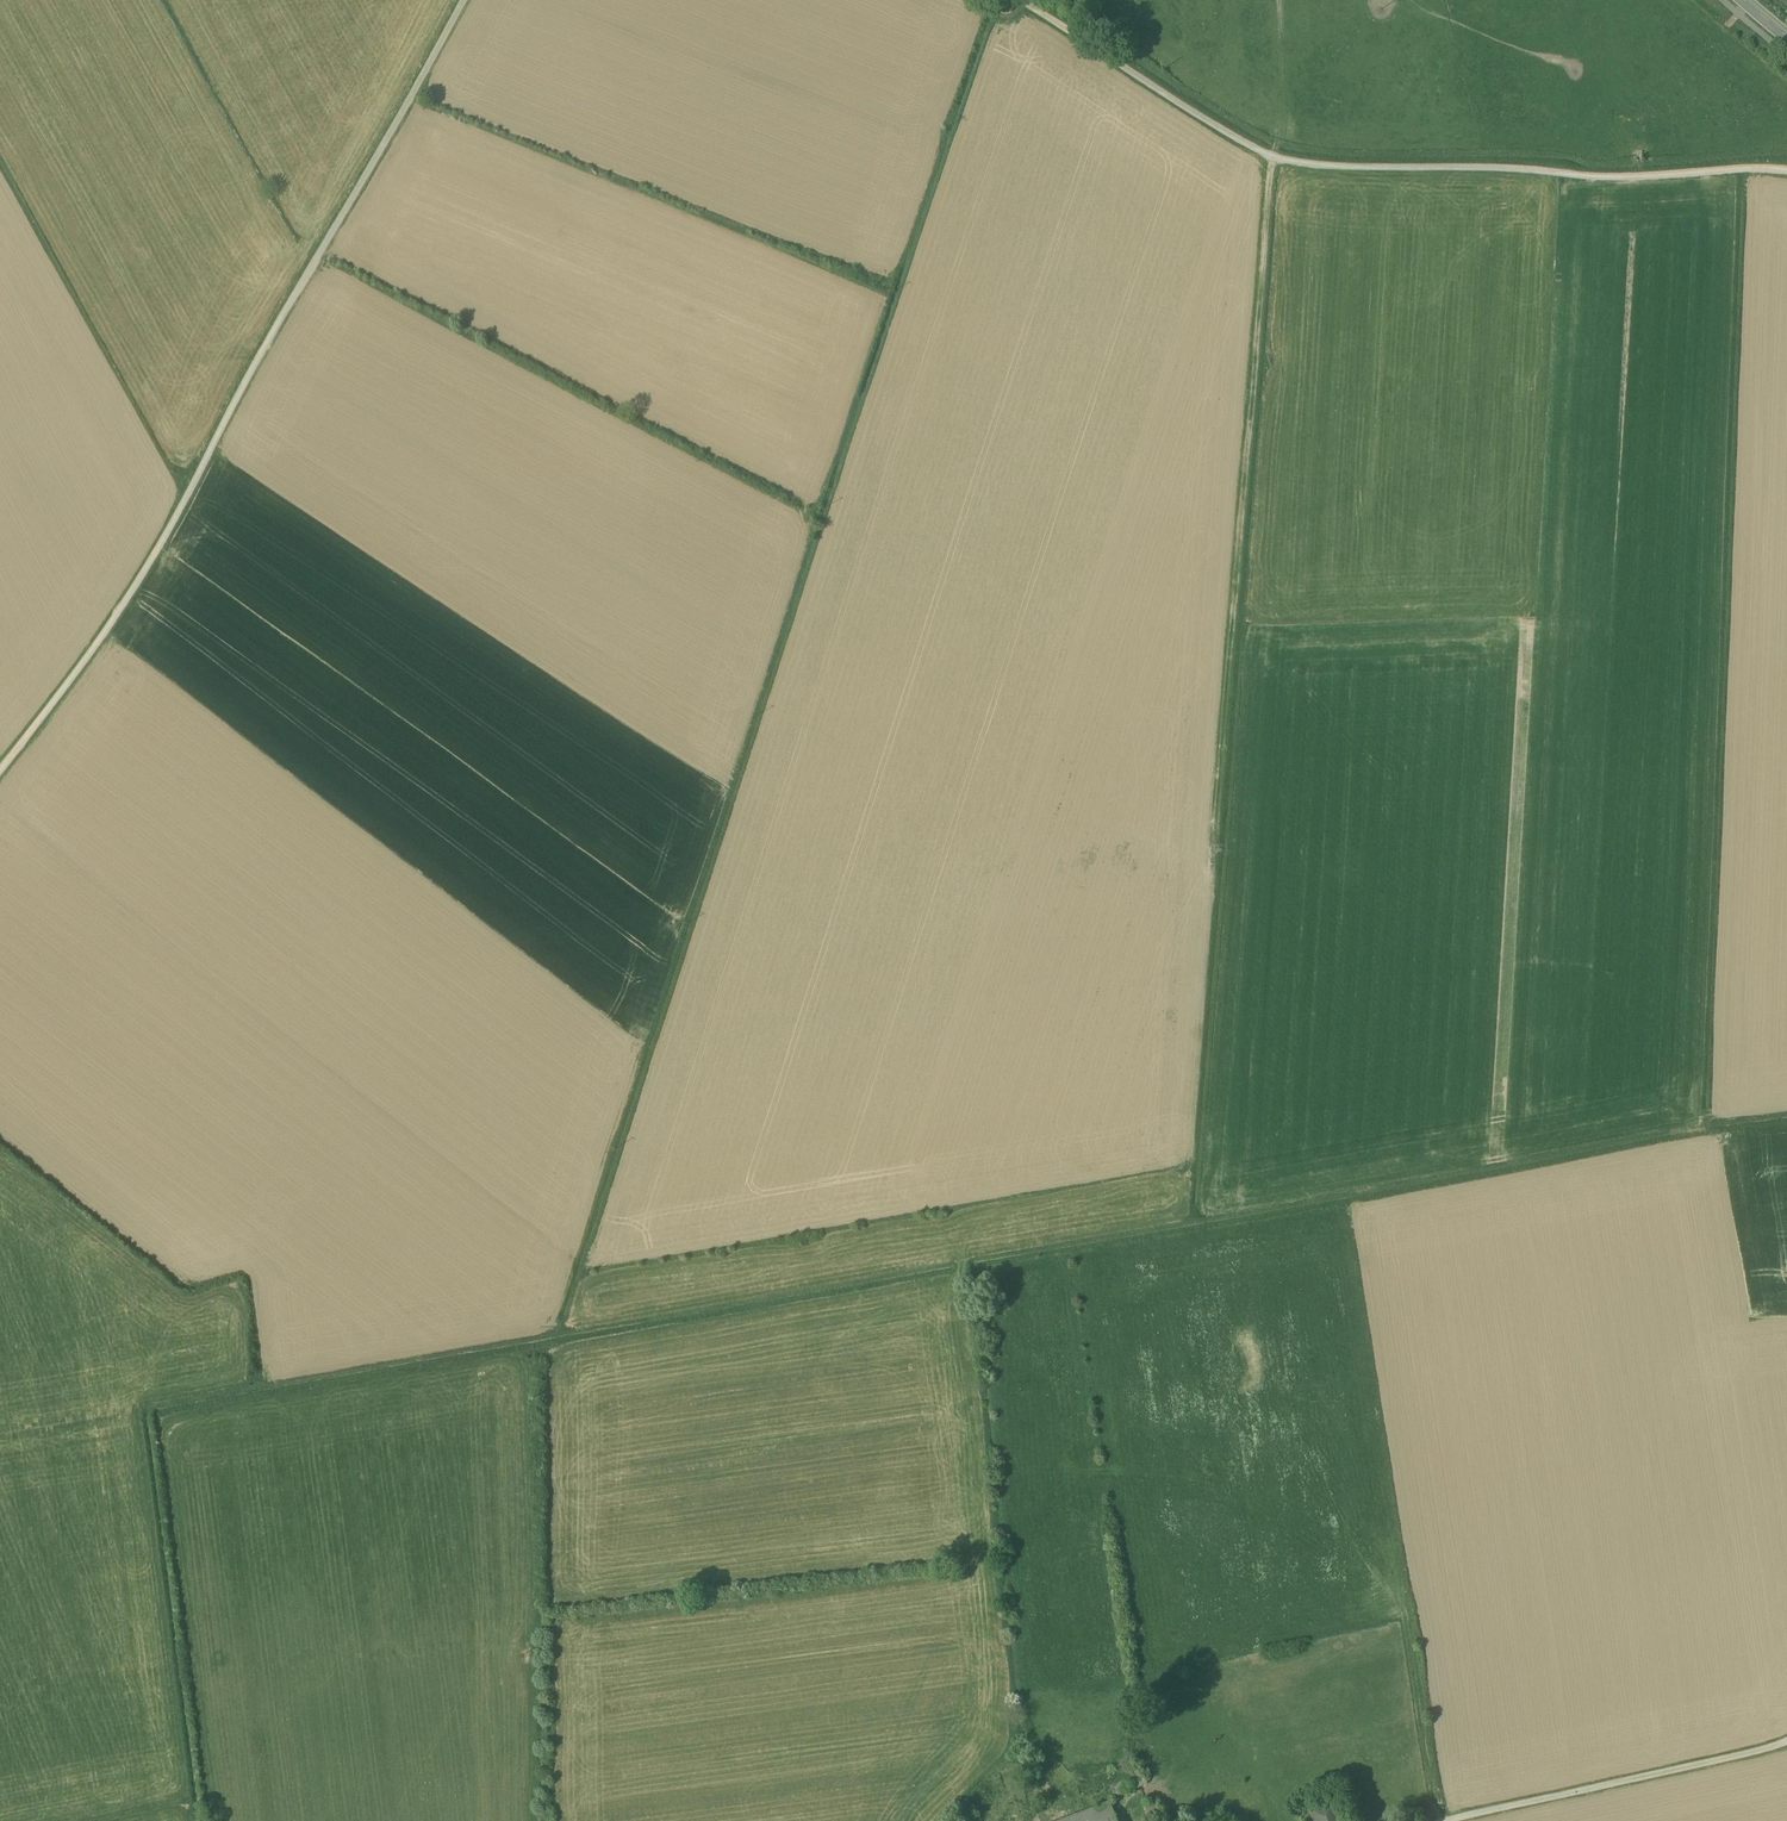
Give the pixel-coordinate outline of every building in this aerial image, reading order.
[(1337,1790),(1330,1792),(1335,1805),(1342,1803),(1337,1790)] [(1058,1820),(1118,1820),(1110,1801),(1058,1820)] [(1158,1801),(1145,1803),(1148,1819),(1162,1817),(1158,1801)] [(1311,1811),(1315,1820),(1340,1820),(1334,1803),(1311,1811)]
